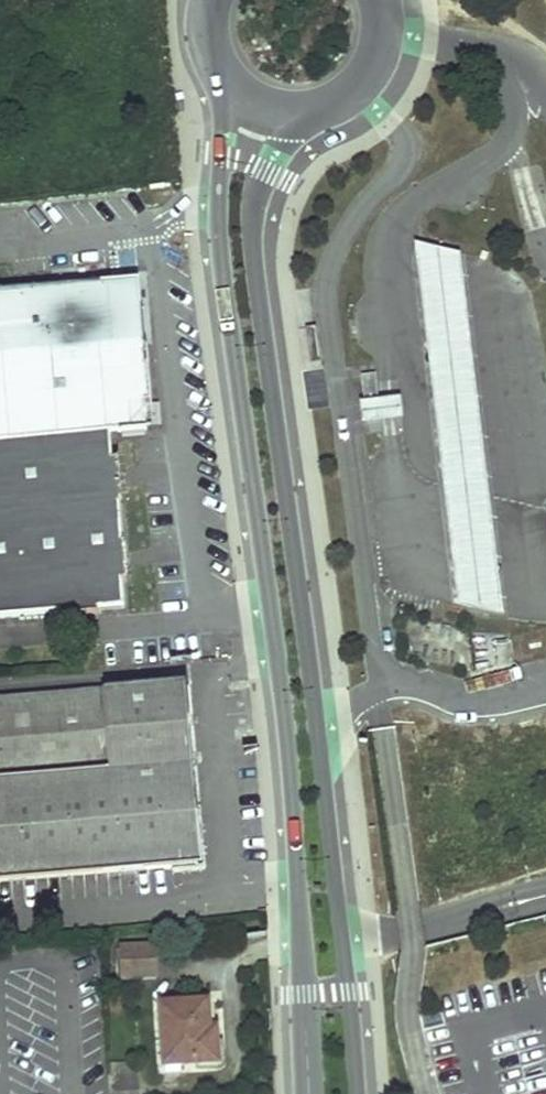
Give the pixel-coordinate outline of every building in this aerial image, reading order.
[(482,422),(462,253),(415,242),(434,401),(451,545),(458,604),(504,615),(497,557),(482,422)] [(153,395),(147,307),(143,307),(141,282),(0,293),(0,407),(153,395)] [(378,400),(374,374),(360,375),(364,401),(378,400)] [(155,403),(153,395),(0,407),(0,618),(66,612),(67,619),(99,617),(99,610),(127,607),(125,582),(132,581),(122,459),(116,459),(114,433),(152,430),(150,404),(155,403)] [(364,401),(360,402),(363,424),(390,420),(404,419),(402,397),(387,398),(378,400),(364,401)] [(200,865),(186,684),(0,699),(0,881),(200,865)] [(158,946),(125,947),(126,982),(159,981),(158,946)] [(164,1013),(166,1074),(221,1072),(219,1036),(212,1037),(211,1011),(164,1013)] [(113,1093),(139,1093),(138,1079),(112,1080),(113,1093)]
